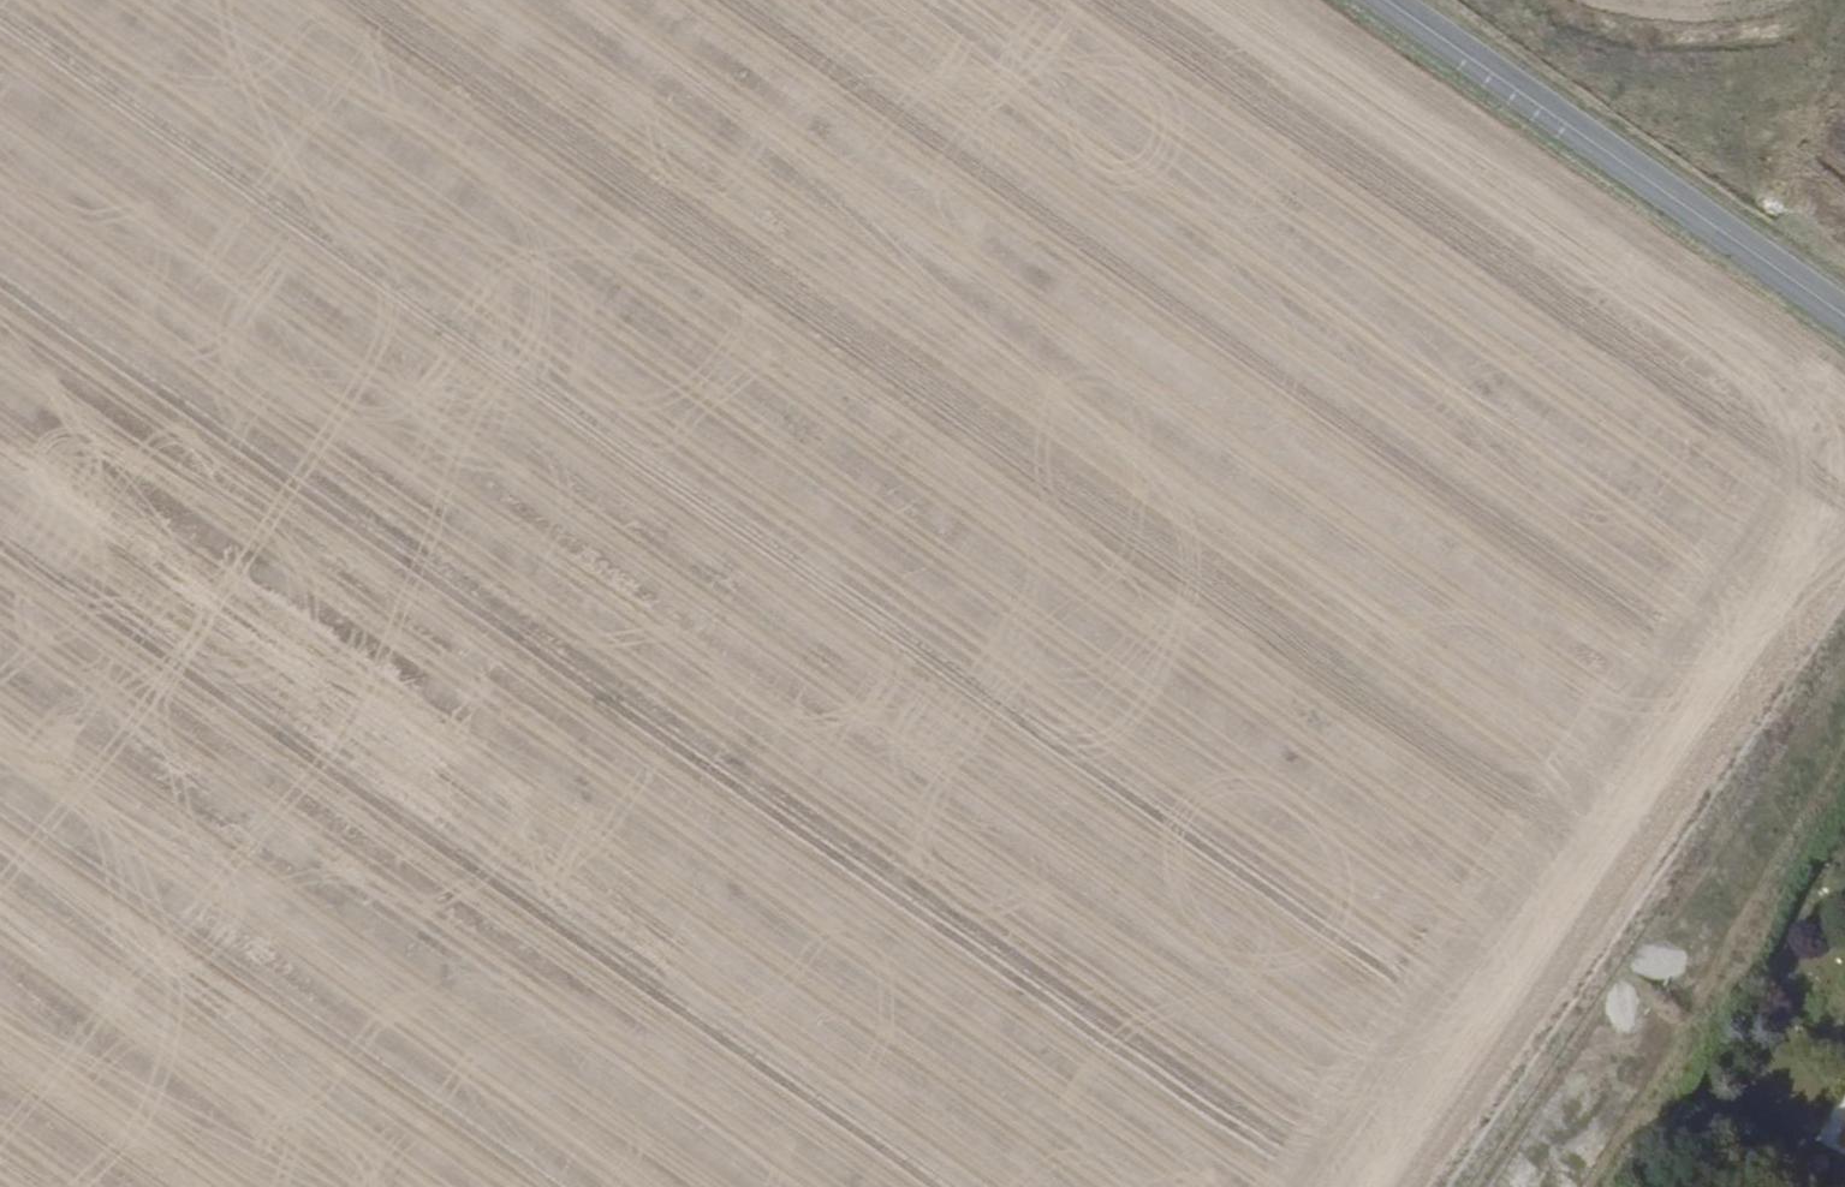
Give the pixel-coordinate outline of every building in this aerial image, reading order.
[(1836,1145),(1844,1150),(1844,1129),(1836,1145)]
